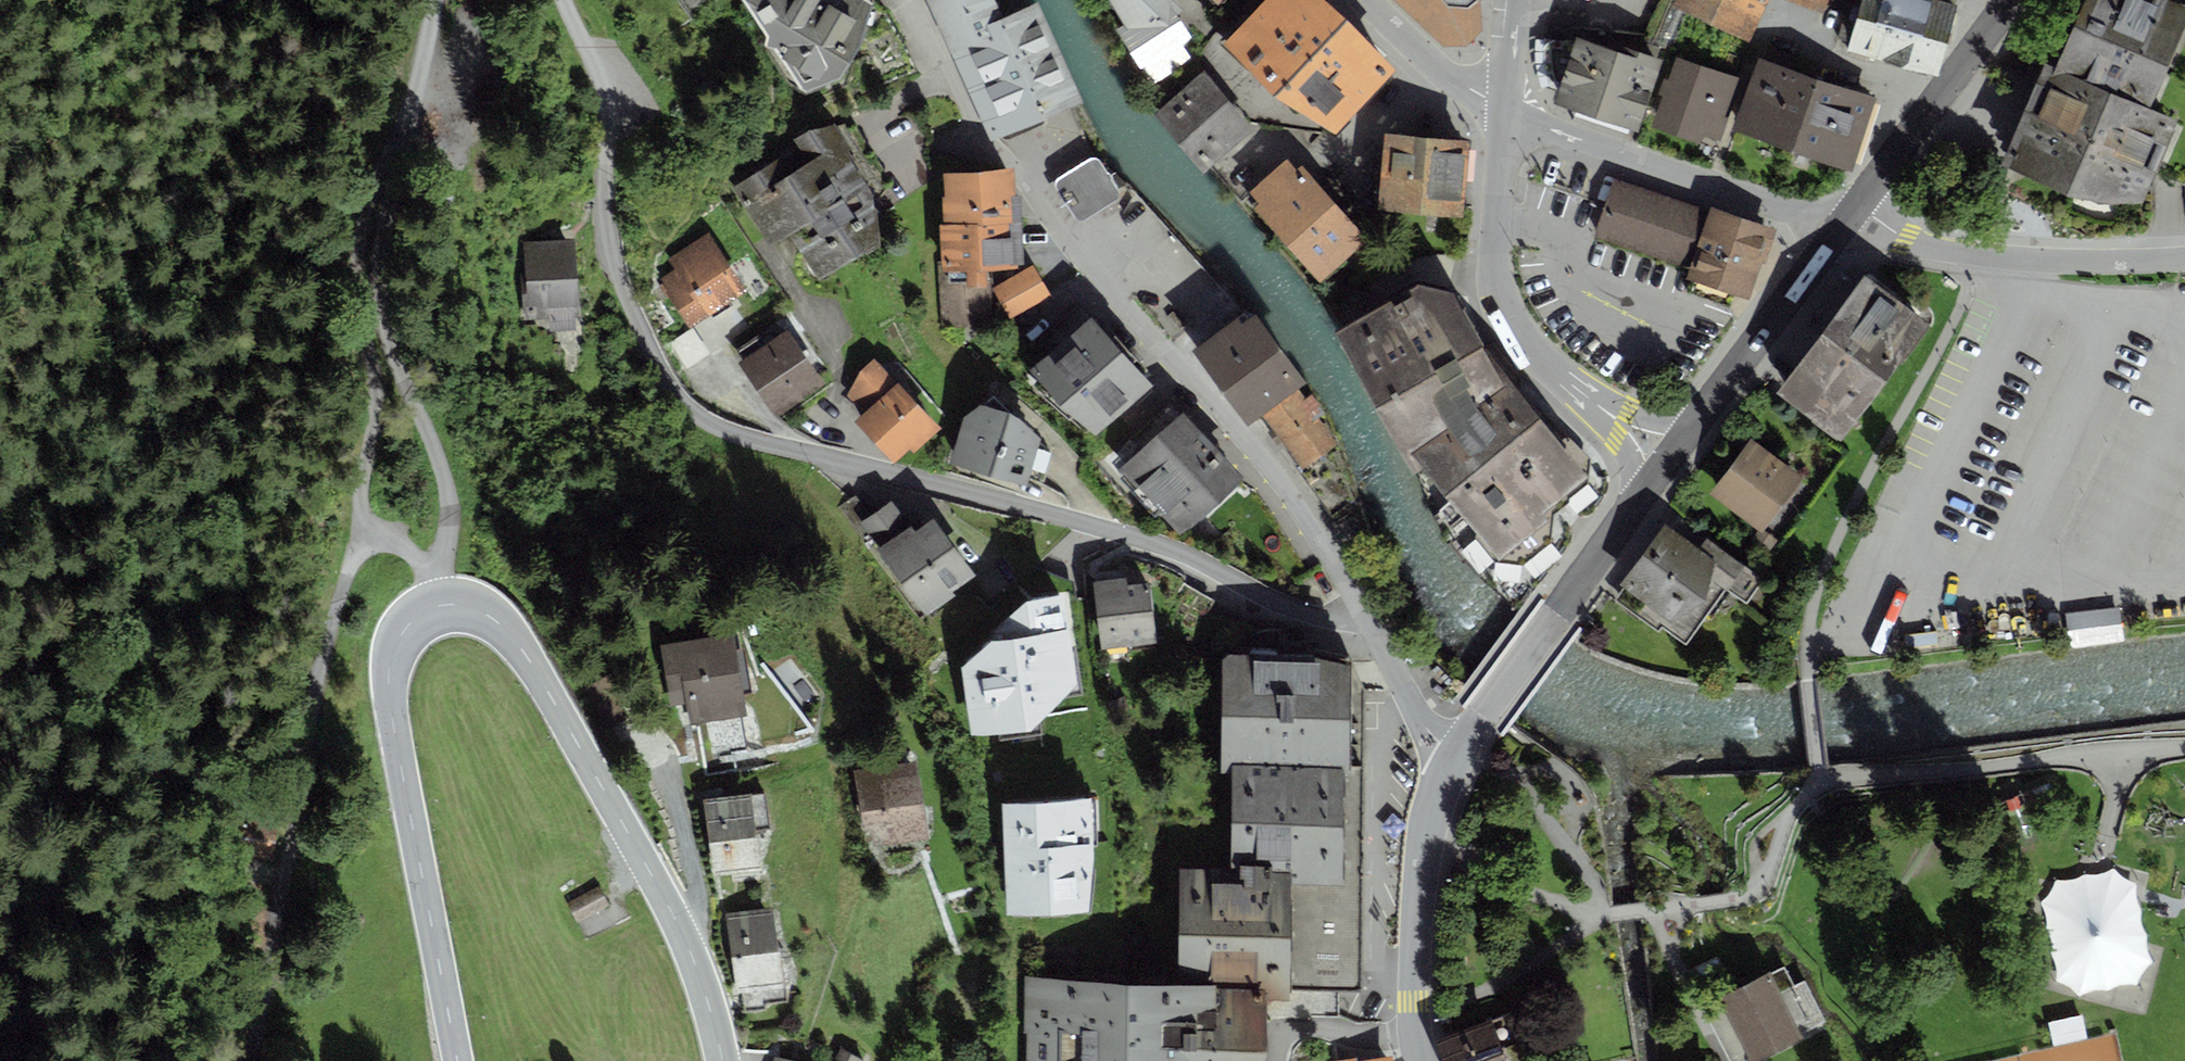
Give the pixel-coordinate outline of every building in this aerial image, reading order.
[(766,36),(764,46),(772,48),(803,92),(841,76),(862,42),(872,2),(869,0),(743,0),(766,36)] [(952,56),(993,37),(987,24),(1002,17),(994,0),(926,0),(952,56)] [(1125,25),(1117,29),(1152,85),(1192,58),(1183,46),(1191,37),(1177,16),(1183,9),(1173,0),(1110,0),(1125,25)] [(1221,44),(1272,97),(1336,133),(1394,69),(1325,0),(1264,0),(1221,44)] [(1443,47),(1466,44),(1483,29),(1481,0),(1395,0),(1443,47)] [(1674,4),(1750,39),(1768,0),(1676,0),(1674,4)] [(1820,12),(1824,0),(1787,0),(1820,12)] [(1949,0),(1860,0),(1859,6),(1853,4),(1851,10),(1848,9),(1842,29),(1854,32),(1849,50),(1939,75),(1959,3),(1949,0)] [(2172,0),(2084,0),(2056,67),(2045,62),(2001,163),(2097,203),(2143,202),(2178,119),(2148,108),(2184,25),(2184,5),(2172,0)] [(1081,102),(1038,2),(1002,17),(987,24),(993,37),(952,56),(990,141),(1081,102)] [(1559,90),(1554,103),(1637,132),(1662,59),(1616,44),(1614,50),(1576,37),(1575,41),(1545,41),(1550,87),(1559,90)] [(1732,129),(1793,150),(1817,78),(1791,70),(1796,57),(1767,46),(1762,59),(1758,57),(1732,129)] [(1662,95),(1652,127),(1700,144),(1704,135),(1720,140),(1725,125),(1720,123),(1736,76),(1675,56),(1667,79),(1664,78),(1658,94),(1662,95)] [(1203,71),(1153,114),(1203,173),(1254,131),(1203,71)] [(1793,150),(1852,169),(1876,97),(1817,78),(1793,150)] [(780,156),(734,187),(771,246),(789,234),(818,278),(879,246),(875,206),(886,192),(843,124),(837,126),(835,123),(796,138),(811,162),(791,173),(780,156)] [(1469,141),(1385,134),(1379,211),(1462,218),(1469,141)] [(1090,157),(1056,179),(1054,181),(1053,183),(1053,187),(1055,189),(1073,218),(1076,220),(1078,221),(1081,221),(1085,220),(1118,200),(1119,198),(1120,196),(1120,193),(1119,191),(1101,160),(1099,158),(1096,157),(1094,156),(1090,157)] [(1259,204),(1255,207),(1321,281),(1366,241),(1331,201),(1341,192),(1327,177),(1317,185),(1301,166),(1297,170),(1287,158),(1249,192),(1259,204)] [(1013,168),(943,173),(944,195),(942,195),(944,224),(1021,219),(1019,195),(1015,195),(1013,168)] [(1710,207),(1613,175),(1593,234),(1691,266),(1710,207)] [(1687,277),(1751,298),(1774,228),(1710,207),(1687,277)] [(1021,219),(944,224),(939,224),(942,272),(938,273),(941,326),(993,323),(989,270),(1019,268),(1018,264),(1024,264),(1021,219)] [(660,278),(691,326),(746,290),(709,232),(667,259),(673,269),(660,278)] [(574,239),(524,243),(526,270),(520,270),(524,322),(548,320),(549,332),(576,330),(575,317),(581,316),(574,239)] [(1033,265),(993,288),(1011,319),(1051,296),(1033,265)] [(1865,273),(1777,392),(1841,440),(1930,321),(1865,273)] [(1418,283),(1335,331),(1414,473),(1422,468),(1495,560),(1521,564),(1552,541),(1553,512),(1561,506),(1589,482),(1589,459),(1519,388),(1485,347),(1452,291),(1418,283)] [(1237,316),(1192,349),(1247,424),(1261,414),(1298,387),(1306,381),(1255,312),(1241,322),(1237,316)] [(1092,317),(1029,370),(1059,404),(1096,437),(1153,385),(1092,317)] [(744,359),(739,363),(776,418),(825,386),(787,329),(782,332),(776,324),(738,350),(744,359)] [(1490,344),(1485,347),(1519,388),(1520,378),(1490,344)] [(859,371),(847,396),(863,413),(854,422),(894,464),(909,450),(913,455),(943,428),(898,380),(897,381),(874,357),(859,371)] [(1298,387),(1261,414),(1301,471),(1333,449),(1339,445),(1318,416),(1323,413),(1311,395),(1307,398),(1298,387)] [(964,416),(950,462),(1027,484),(1041,438),(1020,417),(980,404),(964,416)] [(1122,467),(1118,470),(1178,535),(1241,476),(1182,412),(1177,417),(1168,407),(1113,458),(1122,467)] [(1751,438),(1710,493),(1759,529),(1762,532),(1763,530),(1803,476),(1751,438)] [(1333,449),(1301,471),(1300,473),(1336,523),(1356,508),(1333,449)] [(860,523),(870,515),(855,495),(838,507),(856,533),(864,528),(860,523)] [(916,528),(893,498),(870,515),(860,523),(864,528),(879,548),(876,550),(926,615),(979,575),(934,515),(916,528)] [(1664,523),(1620,584),(1624,587),(1615,600),(1658,632),(1662,627),(1686,645),(1727,590),(1747,605),(1763,583),(1744,569),(1746,566),(1707,537),(1699,548),(1664,523)] [(1762,532),(1759,529),(1749,542),(1766,554),(1777,540),(1763,530),(1762,532)] [(1127,576),(1094,580),(1102,647),(1157,641),(1150,582),(1128,584),(1127,576)] [(1025,600),(961,667),(972,736),(1044,725),(1041,709),(1052,708),(1052,703),(1071,700),(1070,692),(1081,691),(1065,593),(1025,600)] [(2066,614),(2071,650),(2125,643),(2120,608),(2066,614)] [(733,633),(660,645),(670,704),(684,702),(688,727),(747,717),(733,633)] [(1355,659),(1226,655),(1222,762),(1232,763),(1344,767),(1351,767),(1355,659)] [(1351,767),(1344,767),(1342,884),(1291,883),(1289,989),(1338,990),(1361,990),(1364,689),(1355,659),(1351,767)] [(917,761),(854,770),(863,831),(871,829),(874,845),(928,837),(917,761)] [(1344,767),(1232,763),(1230,867),(1291,868),(1291,883),(1342,884),(1344,767)] [(707,799),(702,799),(711,879),(730,876),(731,884),(761,880),(755,832),(771,830),(766,793),(751,795),(751,793),(723,796),(722,789),(706,790),(707,799)] [(1090,799),(1001,803),(1006,915),(1089,911),(1093,869),(1090,799)] [(1230,867),(1178,867),(1177,983),(1267,984),(1267,1000),(1290,1001),(1289,989),(1291,883),(1291,868),(1230,867)] [(599,886),(567,903),(577,922),(609,905),(599,886)] [(774,907),(725,914),(737,995),(786,988),(774,907)] [(1701,1009),(1727,1060),(1746,1060),(1748,1060),(1763,1060),(1824,1030),(1820,1023),(1824,1021),(1803,980),(1794,985),(1784,966),(1701,1009)] [(1028,1060),(1265,1060),(1268,1049),(1268,1018),(1267,1000),(1267,984),(1177,983),(1026,977),(1024,1033),(1029,1034),(1028,1060)] [(1339,1017),(1338,990),(1289,989),(1290,1001),(1267,1000),(1268,1018),(1339,1017)] [(2082,1014),(2047,1022),(2053,1046),(2087,1037),(2082,1014)] [(1435,1041),(1443,1060),(1508,1060),(1492,1019),(1435,1041)] [(841,1049),(834,1060),(863,1060),(841,1049)] [(1337,1060),(1392,1060),(1390,1050),(1337,1060)]
